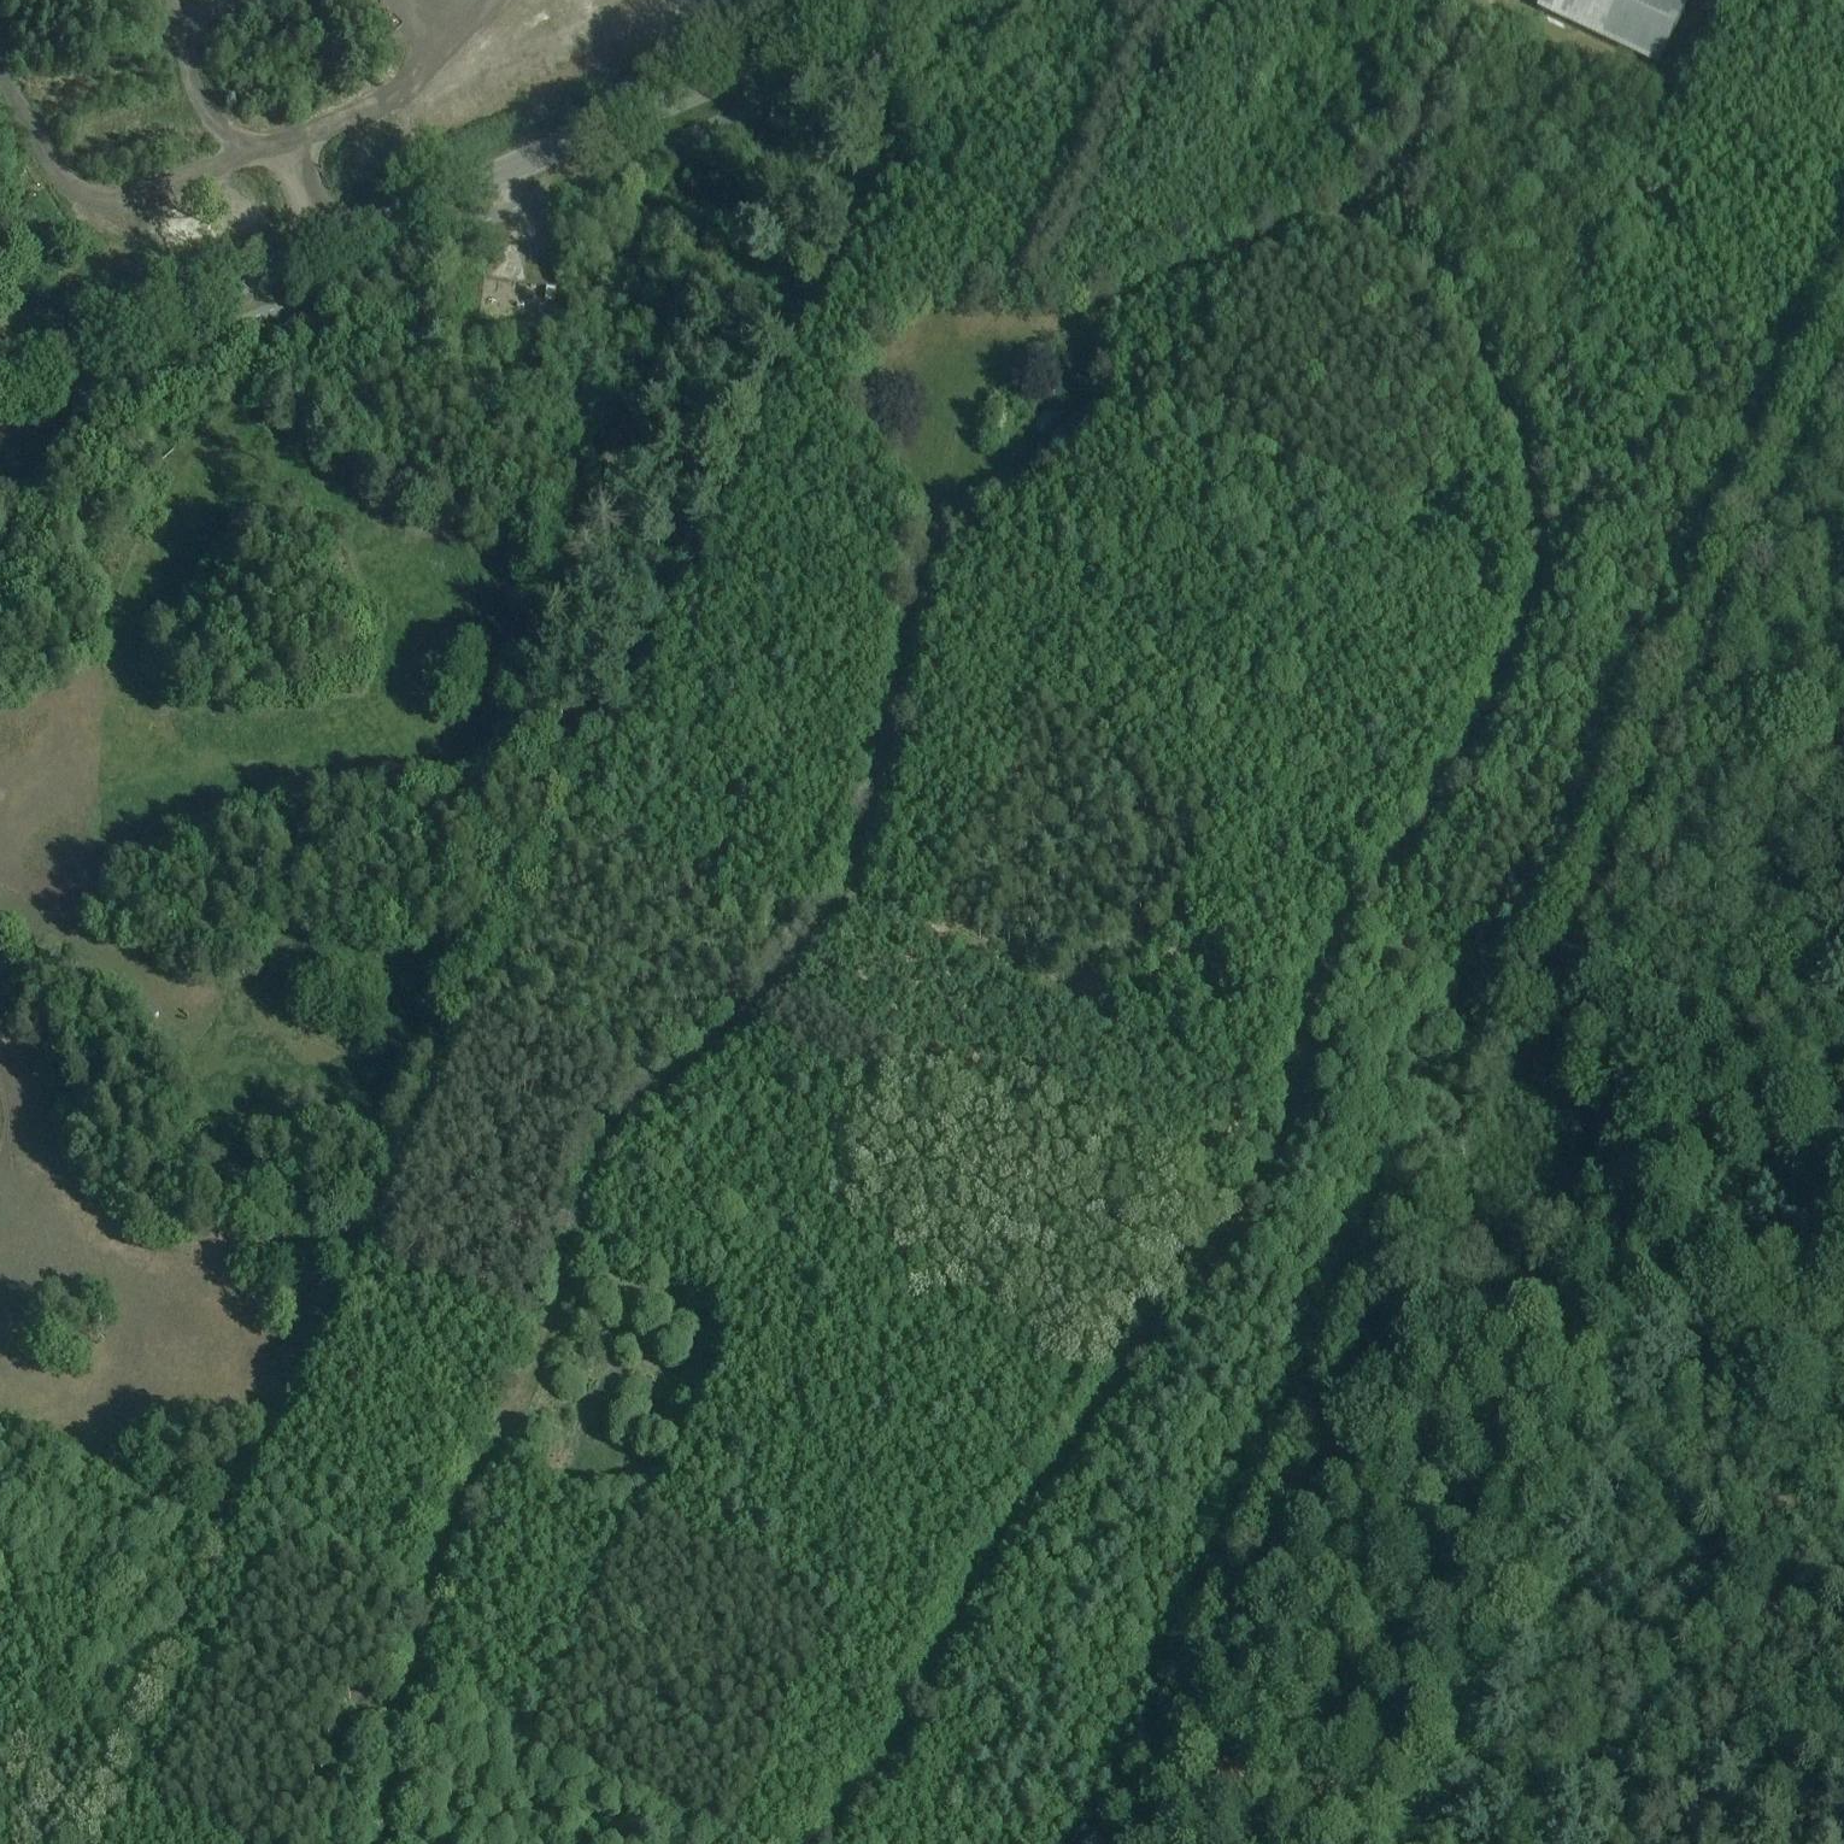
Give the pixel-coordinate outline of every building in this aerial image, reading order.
[(1537,12),(1661,70),(1693,0),(1543,0),(1537,12)]
